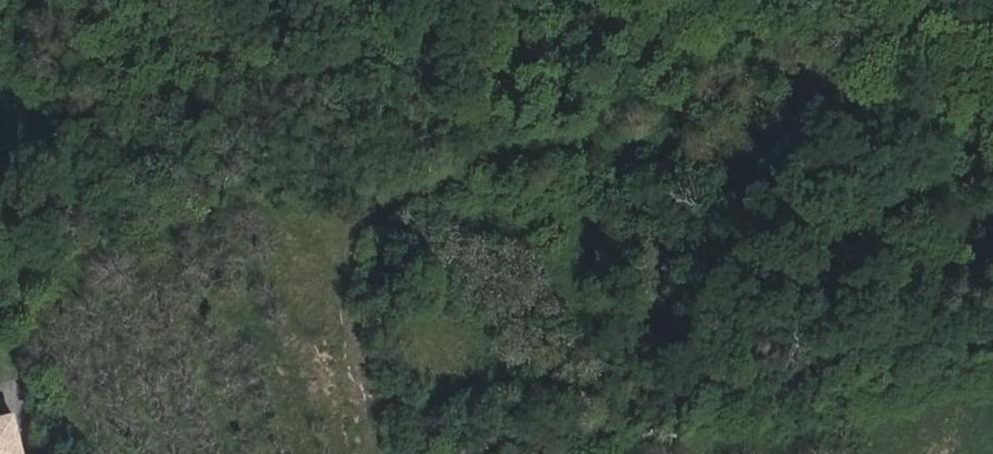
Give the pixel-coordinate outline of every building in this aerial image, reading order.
[(0,419),(0,453),(10,453),(0,419)]
